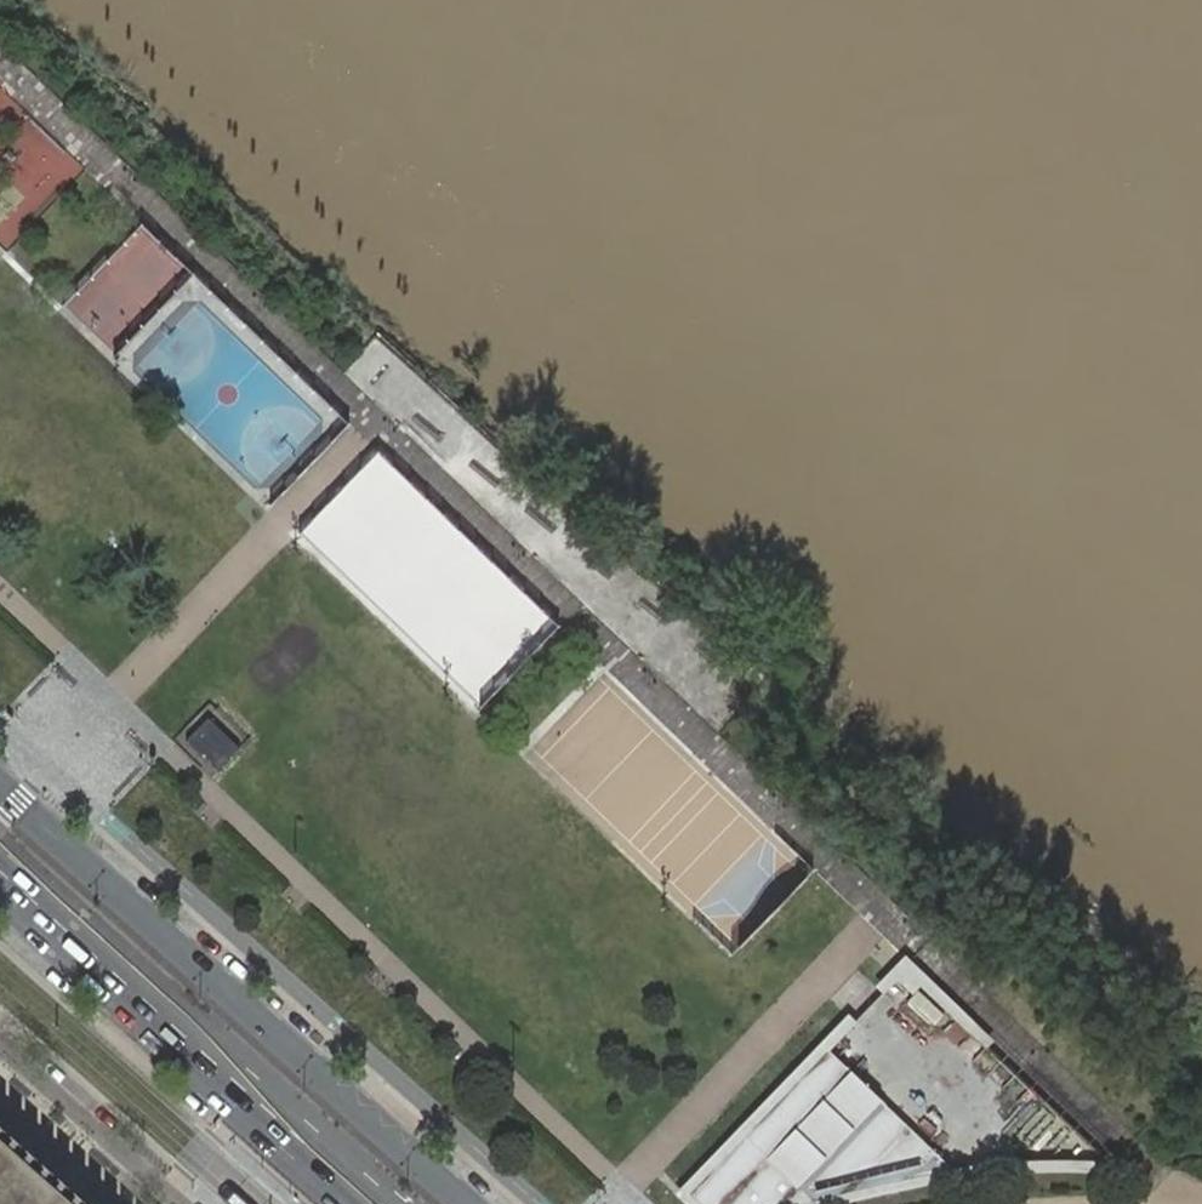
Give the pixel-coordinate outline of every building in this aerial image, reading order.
[(83,167),(34,124),(21,139),(7,127),(24,108),(0,87),(0,240),(11,249),(83,167)] [(152,231),(68,303),(109,350),(193,279),(152,231)] [(301,543),(481,713),(563,628),(383,457),(301,543)] [(240,748),(208,718),(186,740),(210,763),(218,771),(240,748)] [(676,1179),(699,1203),(805,1203),(875,1183),(950,1167),(818,1038),(676,1179)] [(0,1139),(0,1203),(74,1203),(0,1139)]
